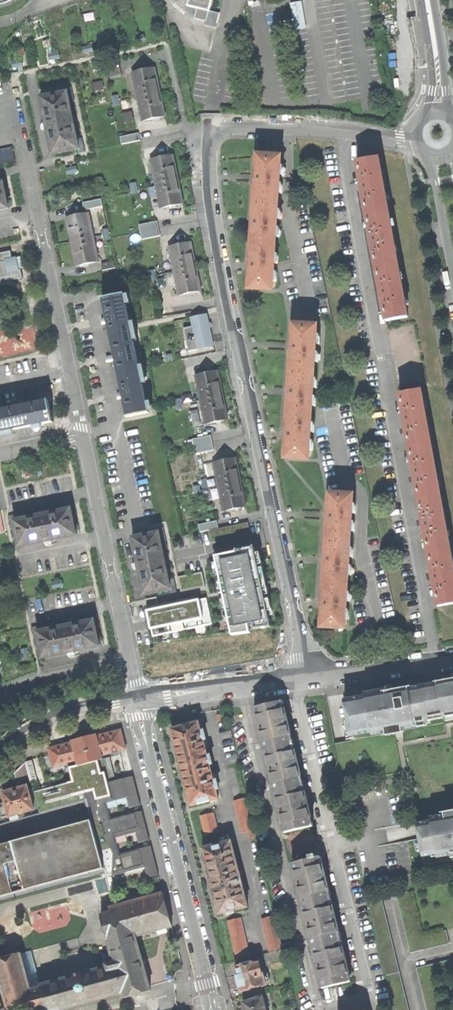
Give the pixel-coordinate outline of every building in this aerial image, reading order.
[(131,9),(143,7),(142,0),(141,0),(130,2),(131,9)] [(189,4),(198,7),(196,18),(218,24),(221,13),(212,10),(215,0),(190,0),(189,4)] [(292,3),(297,30),(308,27),(303,1),(292,3)] [(108,64),(111,80),(122,78),(119,62),(108,64)] [(133,73),(143,121),(165,116),(163,107),(157,79),(155,68),(133,73)] [(94,91),(105,89),(103,81),(92,83),(94,91)] [(53,154),(83,148),(72,91),(42,98),(47,124),(53,154)] [(118,95),(112,96),(114,107),(120,106),(118,95)] [(122,114),(124,124),(134,122),(132,112),(122,114)] [(122,144),(140,140),(138,133),(120,137),(122,144)] [(16,161),(13,147),(0,150),(0,164),(16,161)] [(151,159),(161,208),(183,203),(181,193),(175,165),(173,155),(151,159)] [(252,289),(275,290),(275,281),(275,272),(276,263),(277,254),(278,237),(278,227),(279,219),(279,210),(281,193),(281,184),(282,175),(282,166),(283,157),(260,155),(259,175),(256,175),(256,178),(256,181),(259,182),(256,218),(254,218),(253,221),(253,225),(256,225),(254,262),(251,262),(251,265),(250,268),(253,269),(252,289)] [(365,189),(369,215),(390,210),(380,158),(360,162),(365,189)] [(11,207),(6,182),(0,184),(0,209),(11,207)] [(95,211),(97,221),(105,219),(102,201),(89,204),(91,212),(95,211)] [(374,241),(379,267),(400,263),(399,261),(390,210),(369,215),(374,241)] [(77,265),(99,261),(89,213),(66,218),(68,225),(75,257),(77,265)] [(157,221),(139,225),(142,240),(160,236),(157,221)] [(169,247),(178,295),(201,290),(199,281),(193,252),(191,242),(169,247)] [(0,254),(0,284),(0,286),(13,284),(12,280),(23,278),(21,269),(24,269),(22,257),(14,259),(12,251),(0,254)] [(101,263),(103,271),(116,268),(115,260),(101,263)] [(388,320),(409,317),(400,263),(379,267),(383,294),(388,320)] [(108,320),(112,336),(132,332),(124,294),(104,298),(108,320)] [(194,327),(199,351),(216,347),(213,332),(209,315),(192,319),(194,327)] [(289,457),(310,458),(311,450),(312,441),(312,433),(313,424),(314,406),(314,397),(315,389),(315,380),(317,363),(317,354),(318,345),(318,336),(319,328),(296,326),(295,345),(292,345),(292,349),(292,351),(295,351),(293,388),(290,388),(289,392),(289,395),(292,396),(290,432),(287,432),(287,435),(287,439),(289,439),(289,457)] [(190,353),(199,351),(194,327),(185,329),(190,353)] [(116,358),(121,379),(141,375),(132,332),(112,336),(116,358)] [(195,375),(205,423),(228,418),(226,409),(219,378),(218,371),(195,375)] [(125,400),(128,416),(148,412),(141,375),(121,379),(125,400)] [(407,419),(412,447),(433,443),(423,390),(402,394),(407,419)] [(5,431),(53,421),(49,400),(27,405),(1,410),(5,431)] [(194,440),(197,453),(214,450),(211,436),(194,440)] [(416,473),(421,500),(442,496),(433,443),(412,447),(416,473)] [(213,462),(223,511),(246,506),(244,496),(238,467),(236,457),(213,462)] [(325,627),(347,628),(347,620),(348,611),(348,602),(349,593),(350,576),(350,567),(351,558),(351,549),(352,532),(353,523),(354,514),(354,505),(355,496),(332,494),(331,513),(328,513),(328,517),(328,520),(331,521),(329,557),(326,557),(326,561),(326,564),(328,564),(326,601),(323,601),(323,605),(323,608),(326,609),(325,627)] [(426,526),(432,553),(452,549),(442,496),(421,500),(426,526)] [(48,540),(77,534),(71,510),(76,509),(75,502),(61,505),(62,510),(24,518),(23,513),(9,516),(10,523),(14,522),(20,546),(48,540)] [(198,525),(200,532),(219,528),(217,521),(198,525)] [(209,531),(211,543),(250,535),(248,523),(209,531)] [(139,566),(145,594),(169,589),(170,594),(178,592),(175,578),(169,579),(161,542),(167,541),(164,526),(157,528),(157,532),(133,537),(139,566)] [(225,592),(232,631),(273,625),(265,588),(255,545),(238,549),(238,551),(217,556),(225,592)] [(452,604),(452,553),(452,549),(432,553),(436,580),(441,606),(452,604)] [(178,577),(181,592),(206,587),(202,572),(178,577)] [(52,582),(53,589),(64,587),(63,580),(52,582)] [(147,610),(153,636),(213,624),(207,598),(168,606),(165,606),(147,610)] [(3,615),(4,623),(17,621),(16,613),(3,615)] [(71,651),(99,646),(94,621),(99,620),(97,613),(84,616),(85,622),(48,630),(47,624),(32,626),(33,634),(38,633),(43,657),(71,651)] [(19,658),(30,656),(28,648),(17,651),(19,658)] [(372,734),(415,726),(415,723),(429,721),(428,717),(443,715),(443,718),(452,716),(452,679),(444,681),(445,684),(406,691),(402,691),(402,689),(365,695),(366,698),(344,702),(350,735),(372,731),(372,734)] [(280,701),(255,707),(261,732),(265,748),(293,741),(293,740),(290,741),(288,735),(291,734),(285,707),(282,708),(280,701)] [(213,715),(215,722),(228,719),(227,712),(213,715)] [(185,780),(191,806),(218,799),(215,790),(218,789),(216,781),(213,781),(209,765),(212,764),(210,756),(207,756),(203,740),(205,739),(203,731),(201,732),(198,723),(171,730),(178,755),(185,780)] [(49,748),(54,768),(78,762),(79,765),(104,759),(103,755),(127,749),(122,729),(97,736),(96,732),(84,735),(73,738),(73,742),(49,748)] [(293,742),(293,741),(265,748),(271,772),(275,790),(303,783),(303,782),(300,783),(298,776),(302,776),(295,749),(292,750),(290,743),(293,742)] [(113,783),(106,758),(70,768),(74,781),(34,791),(40,813),(88,800),(92,819),(106,868),(108,877),(149,867),(152,877),(159,875),(151,846),(122,854),(118,838),(138,833),(140,843),(150,841),(142,811),(113,819),(109,805),(128,800),(131,810),(141,807),(134,777),(113,783)] [(15,773),(18,785),(32,781),(26,761),(19,768),(15,773)] [(304,783),(303,783),(275,790),(281,812),(285,832),(311,826),(310,825),(314,824),(313,823),(310,824),(309,818),(312,817),(305,790),(302,791),(300,784),(304,783)] [(10,815),(11,816),(19,813),(35,809),(28,785),(4,792),(6,798),(8,805),(10,815)] [(248,831),(255,830),(247,797),(233,800),(241,833),(248,831)] [(8,805),(0,807),(0,808),(2,817),(10,815),(8,805)] [(199,816),(205,836),(218,832),(213,813),(199,816)] [(437,818),(438,822),(417,826),(417,831),(422,855),(431,853),(432,857),(452,853),(452,815),(437,818)] [(106,868),(92,819),(39,833),(37,825),(0,835),(0,843),(0,844),(0,845),(0,896),(106,868)] [(256,837),(255,830),(248,831),(249,838),(256,837)] [(211,881),(219,914),(247,906),(230,842),(203,849),(211,881)] [(295,877),(302,905),(331,898),(331,897),(328,898),(326,891),(329,890),(323,864),(320,865),(318,857),(317,857),(316,854),(310,855),(311,858),(292,863),(295,877)] [(173,925),(168,908),(164,893),(111,907),(112,912),(101,915),(114,961),(106,964),(107,966),(41,985),(42,987),(48,1009),(56,1009),(123,992),(124,997),(152,989),(137,935),(173,925)] [(305,917),(313,947),(341,940),(341,939),(338,940),(336,933),(339,932),(333,905),(330,906),(328,899),(331,899),(331,898),(302,905),(305,917)] [(262,919),(270,952),(283,948),(275,916),(262,919)] [(228,921),(237,960),(250,956),(240,918),(228,921)] [(315,957),(323,988),(351,981),(351,980),(348,981),(346,974),(349,974),(343,947),(340,948),(338,941),(341,940),(313,947),(315,957)] [(48,1009),(42,987),(32,989),(29,980),(39,977),(31,950),(0,959),(0,979),(9,1009),(47,1009),(48,1009)] [(241,986),(242,991),(266,984),(265,981),(270,980),(268,973),(263,974),(260,960),(235,966),(238,977),(237,979),(237,982),(238,985),(241,986)] [(262,997),(243,1002),(246,1009),(266,1009),(262,997)]
